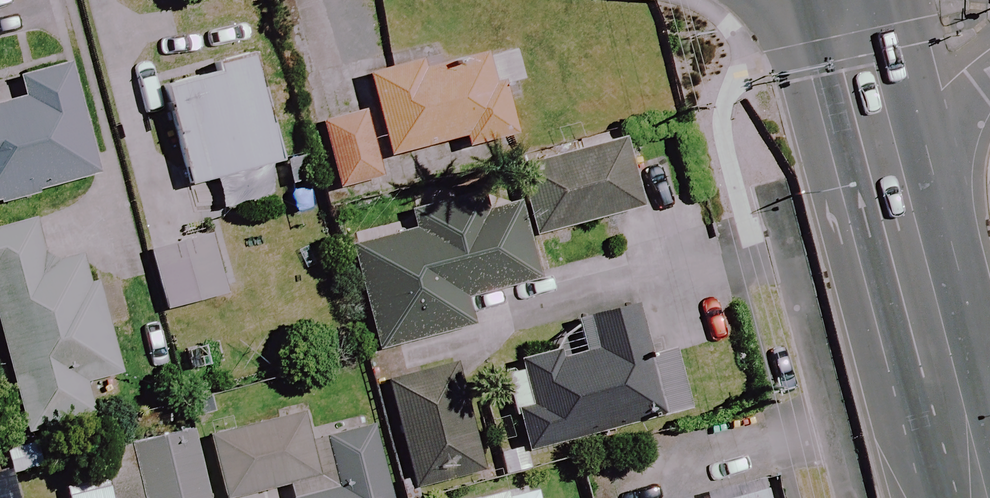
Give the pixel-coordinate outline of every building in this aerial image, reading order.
[(491,43),(366,71),(384,154),(510,126),(491,43)] [(186,188),(201,185),(210,222),(263,209),(254,171),(287,163),(259,50),(208,63),(210,71),(160,84),(186,188)] [(0,106),(0,206),(101,176),(68,64),(24,77),(31,97),(0,106)] [(382,176),(362,110),(314,124),(334,190),(382,176)] [(624,138),(515,162),(531,235),(640,211),(624,138)] [(37,221),(0,230),(0,335),(26,433),(91,416),(82,384),(121,374),(90,259),(50,270),(37,221)] [(230,295),(215,240),(150,258),(166,313),(230,295)] [(571,317),(578,346),(512,361),(533,451),(671,419),(649,329),(632,333),(625,305),(571,317)] [(484,470),(454,366),(385,386),(414,490),(484,470)] [(304,419),(206,442),(219,497),(245,497),(285,488),(287,497),(389,497),(370,427),(331,437),(309,443),(304,419)] [(102,477),(62,488),(64,497),(209,497),(192,433),(97,458),(102,477)] [(34,438),(3,446),(10,476),(42,468),(34,438)]
